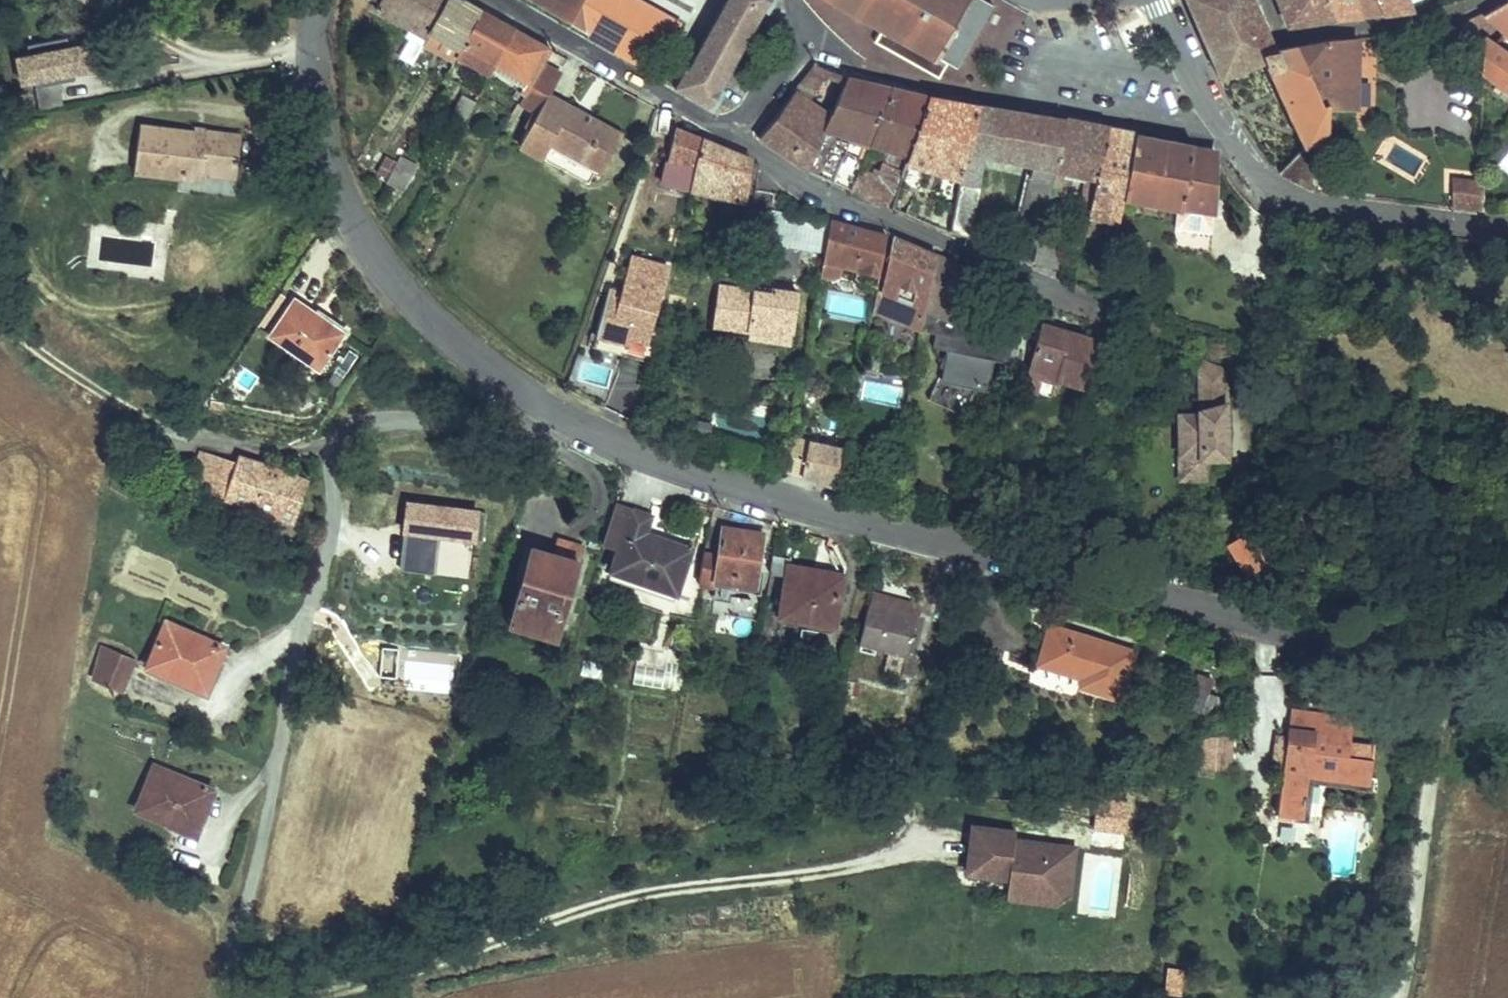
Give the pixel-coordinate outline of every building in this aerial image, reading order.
[(448,0),(378,0),(382,2),(377,11),(415,32),(427,39),(448,0)] [(482,10),(462,0),(448,0),(430,33),(459,50),(482,10)] [(539,4),(587,33),(606,0),(541,0),(539,4)] [(688,68),(684,66),(674,84),(673,88),(712,108),(723,90),(718,87),(761,9),(766,11),(772,0),(725,0),(688,68)] [(932,63),(969,0),(824,0),(932,63)] [(1296,45),(1275,49),(1254,0),(1184,0),(1219,81),(1264,69),(1299,143),(1263,157),(1270,164),(1283,175),(1315,189),(1327,148),(1328,112),(1329,102),(1322,103),(1296,45)] [(1328,0),(1278,0),(1287,23),(1334,19),(1328,0)] [(1352,0),(1328,0),(1334,19),(1357,17),(1352,0)] [(1378,0),(1352,0),(1357,17),(1383,15),(1378,0)] [(1383,15),(1410,11),(1404,0),(1378,0),(1383,15)] [(1484,13),(1500,36),(1496,48),(1507,59),(1507,0),(1484,13)] [(514,29),(482,10),(459,50),(458,52),(491,70),(514,29)] [(1484,13),(1464,24),(1462,30),(1481,38),(1482,72),(1507,102),(1507,59),(1496,48),(1500,36),(1484,13)] [(552,50),(514,29),(491,70),(517,85),(513,93),(524,99),(547,59),(552,50)] [(1481,38),(1462,30),(1463,72),(1482,72),(1481,38)] [(427,39),(415,32),(399,61),(411,67),(427,39)] [(1356,111),(1357,37),(1329,39),(1296,45),(1322,103),(1329,102),(1328,112),(1356,111)] [(9,61),(16,93),(93,79),(86,46),(9,61)] [(563,68),(547,59),(524,99),(520,105),(538,116),(549,97),(563,68)] [(829,69),(812,63),(806,71),(825,79),(829,69)] [(806,71),(783,100),(808,109),(825,79),(806,71)] [(863,147),(890,87),(848,77),(833,112),(831,112),(828,118),(806,170),(811,174),(844,189),(854,166),(863,147)] [(470,87),(460,106),(468,111),(480,91),(470,87)] [(887,208),(903,165),(928,96),(890,87),(863,147),(884,156),(875,176),(854,166),(844,189),(887,208)] [(962,177),(979,106),(928,96),(903,165),(962,177)] [(624,137),(549,97),(538,116),(521,148),(546,162),(554,145),(595,170),(607,148),(615,153),(624,137)] [(806,170),(828,118),(808,109),(783,100),(755,136),(806,170)] [(1052,171),(1062,122),(979,106),(962,177),(960,184),(977,189),(985,157),(1033,167),(1019,231),(1028,233),(1025,243),(1035,247),(1037,236),(1052,171)] [(230,135),(125,117),(116,163),(186,177),(188,163),(223,170),(230,135)] [(1088,209),(1106,130),(1062,122),(1052,171),(1082,177),(1075,206),(1088,209)] [(695,169),(702,139),(672,128),(665,161),(695,169)] [(1121,202),(1134,134),(1106,130),(1088,209),(1086,217),(1097,220),(1117,225),(1121,202)] [(1214,214),(1215,157),(1211,149),(1134,134),(1121,202),(1183,210),(1178,243),(1195,245),(1210,246),(1211,244),(1214,214)] [(1389,136),(1375,156),(1410,179),(1423,158),(1389,136)] [(745,201),(751,160),(735,152),(702,139),(695,169),(690,190),(745,201)] [(554,145),(546,162),(586,186),(592,176),(598,181),(615,153),(607,148),(595,170),(554,145)] [(395,159),(379,187),(394,195),(411,166),(395,159)] [(690,190),(695,169),(665,161),(660,183),(690,190)] [(1483,183),(1451,185),(1450,207),(1482,210),(1483,183)] [(977,189),(960,184),(957,198),(948,234),(967,242),(979,190),(977,189)] [(948,234),(957,198),(943,195),(933,228),(948,234)] [(1086,217),(1088,209),(1075,206),(1071,229),(1083,232),(1086,217)] [(769,211),(764,244),(823,259),(830,230),(796,223),(797,217),(769,211)] [(1092,241),(1097,220),(1086,217),(1083,232),(1081,238),(1092,241)] [(889,238),(832,223),(830,230),(823,259),(820,275),(833,278),(838,276),(840,276),(843,266),(856,270),(854,280),(856,280),(859,285),(876,289),(889,238)] [(984,277),(896,239),(881,293),(876,291),(874,300),(873,301),(871,310),(922,327),(922,328),(937,332),(933,346),(952,351),(931,393),(965,410),(977,384),(988,387),(993,359),(1008,362),(1015,330),(968,320),(978,298),(975,296),(984,277)] [(609,282),(596,327),(624,336),(627,329),(645,333),(665,257),(633,249),(621,285),(609,282)] [(732,328),(738,289),(717,285),(708,322),(732,328)] [(339,313),(285,286),(265,326),(319,352),(339,313)] [(784,335),(792,298),(769,291),(768,296),(738,289),(732,328),(739,330),(760,335),(762,329),(784,335)] [(1100,341),(1043,324),(1031,364),(1061,373),(1059,379),(1087,387),(1100,341)] [(760,335),(739,330),(737,338),(781,348),(784,335),(762,329),(760,335)] [(1226,407),(1224,370),(1199,361),(1198,414),(1178,414),(1177,453),(1199,457),(1225,462),(1226,461),(1226,429),(1226,407)] [(1061,373),(1031,364),(1024,387),(1039,391),(1043,378),(1058,383),(1059,379),(1061,373)] [(965,410),(931,393),(928,398),(962,415),(965,410)] [(815,483),(824,485),(827,477),(831,464),(834,449),(785,435),(781,455),(778,466),(793,470),(792,476),(799,478),(815,483)] [(151,454),(139,486),(253,524),(264,478),(193,453),(173,462),(151,454)] [(1192,464),(1199,457),(1177,453),(1177,467),(1186,466),(1192,464)] [(1186,466),(1177,467),(1178,478),(1204,478),(1203,458),(1199,457),(1192,464),(1186,466)] [(778,467),(776,471),(792,476),(793,470),(778,466),(778,467)] [(650,503),(613,489),(598,528),(616,535),(607,558),(668,582),(685,539),(642,523),(650,503)] [(400,573),(434,575),(435,543),(476,545),(478,508),(403,505),(400,573)] [(748,583),(756,527),(718,521),(714,549),(697,546),(693,576),(748,583)] [(1258,524),(1239,527),(1242,558),(1261,556),(1258,524)] [(495,611),(546,623),(564,541),(514,529),(495,611)] [(433,568),(434,574),(467,573),(466,544),(445,545),(445,568),(433,568)] [(838,569),(782,560),(773,616),(828,624),(838,569)] [(865,583),(861,600),(911,610),(914,594),(865,583)] [(911,610),(861,600),(853,641),(902,651),(911,610)] [(1128,633),(1042,611),(1033,649),(1078,661),(1075,671),(1116,681),(1118,668),(1128,633)] [(219,652),(163,626),(141,673),(173,687),(176,679),(202,691),(219,652)] [(131,670),(100,660),(89,692),(120,702),(131,670)] [(1214,693),(1218,670),(1200,667),(1197,688),(1214,693)] [(1366,739),(1305,728),(1306,711),(1278,705),(1262,791),(1298,797),(1305,757),(1360,767),(1366,739)] [(1230,713),(1200,707),(1193,743),(1222,749),(1230,713)] [(207,798),(147,771),(123,820),(186,846),(207,798)] [(1017,822),(975,814),(967,860),(999,866),(1002,852),(1010,853),(1008,867),(1007,871),(1037,876),(1035,883),(1058,888),(1062,867),(1071,861),(1075,840),(1016,829),(1017,822)] [(1002,852),(999,866),(1008,867),(1010,853),(1002,852)] [(1007,871),(1004,886),(1057,895),(1066,889),(1071,861),(1062,867),(1058,888),(1035,883),(1037,876),(1007,871)] [(1180,965),(1164,964),(1160,993),(1176,994),(1180,965)]
